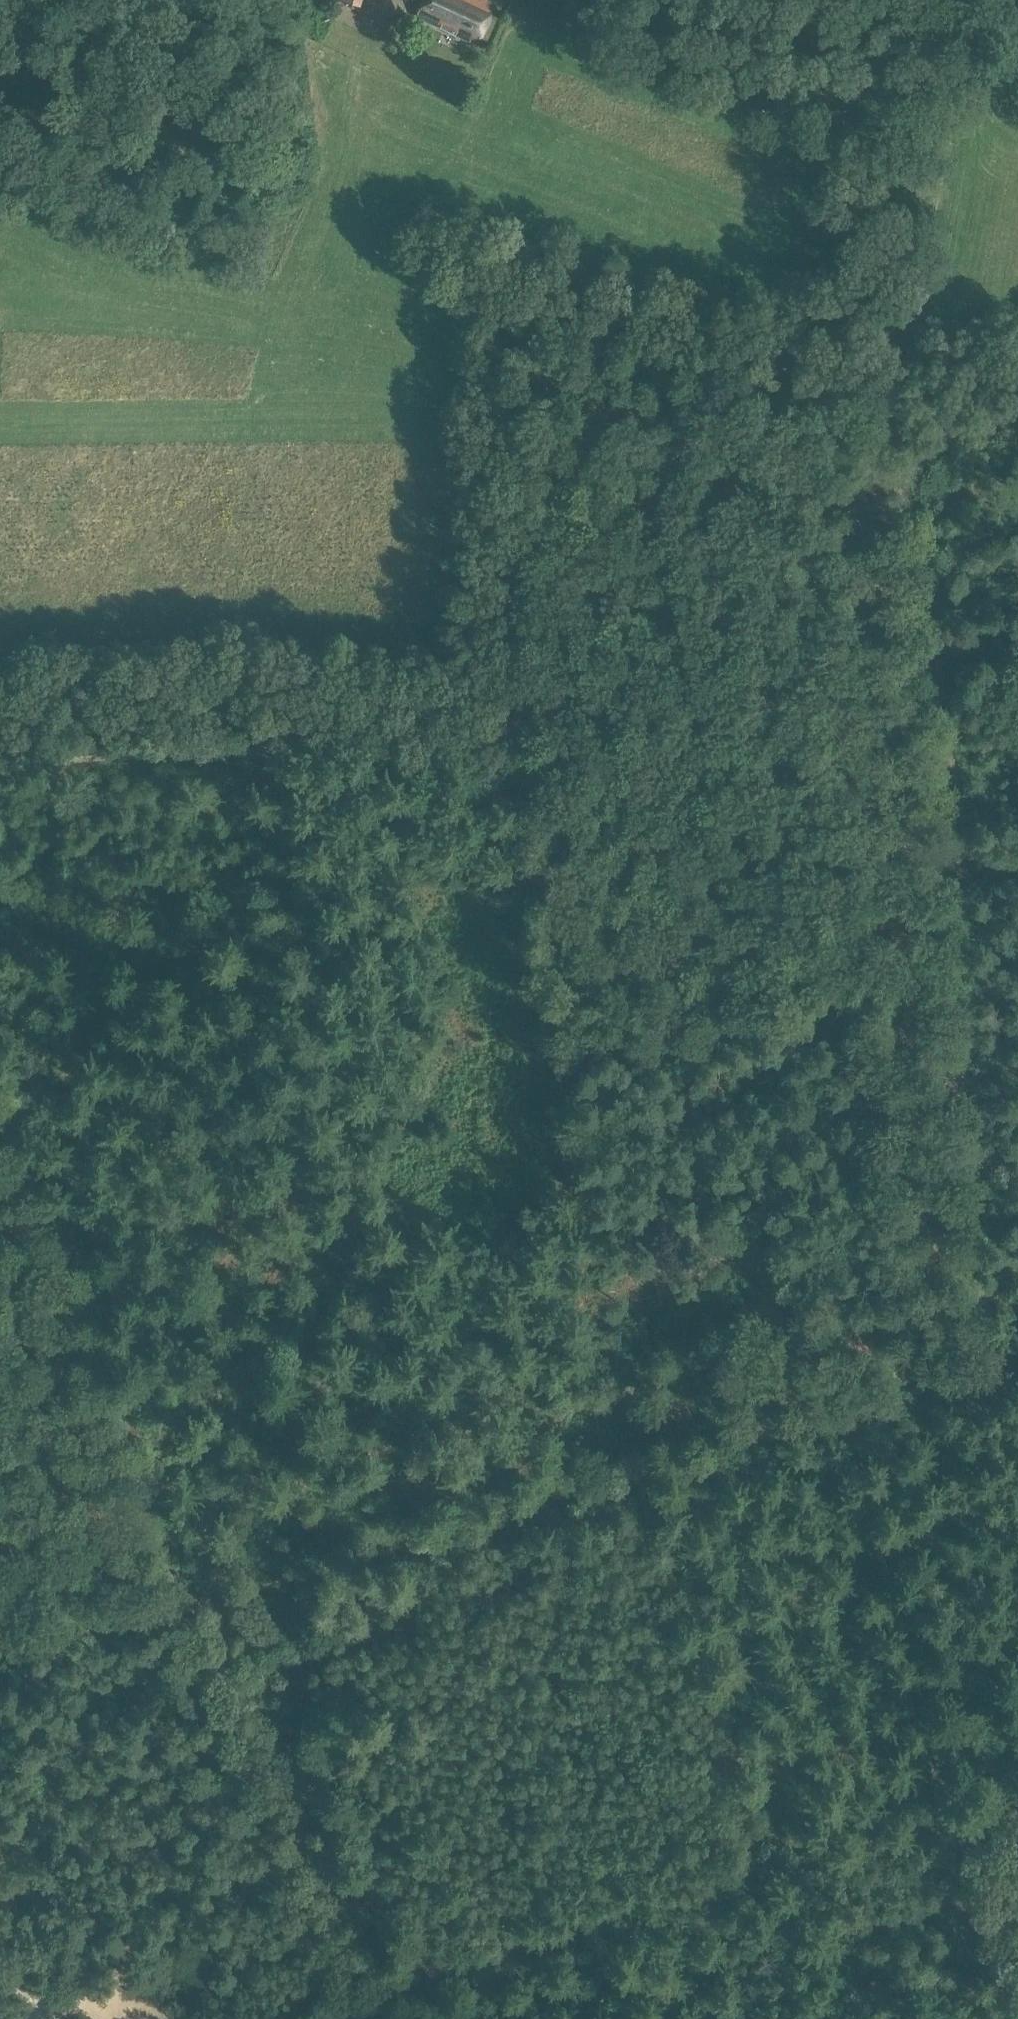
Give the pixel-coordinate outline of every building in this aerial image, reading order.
[(487,0),(424,0),(416,16),(475,44),(494,4),(487,0)]
